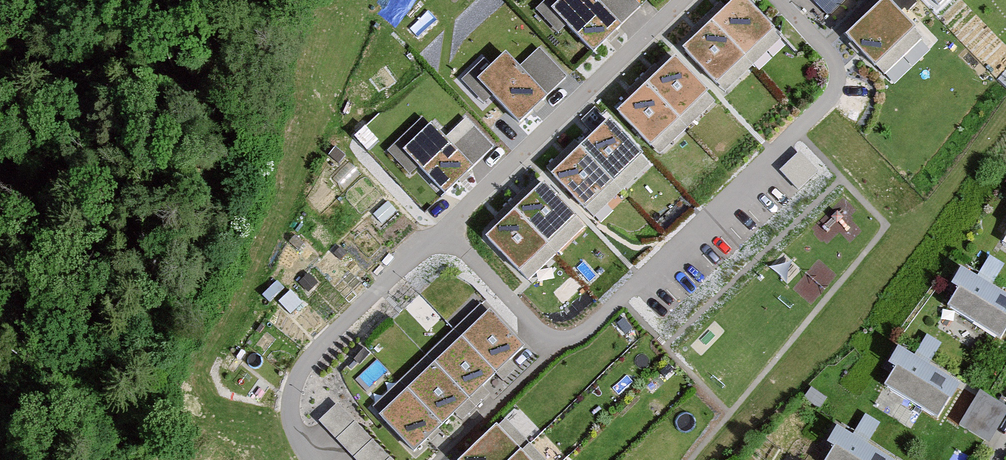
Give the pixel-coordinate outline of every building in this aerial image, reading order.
[(595,0),(563,0),(551,11),(594,55),(622,29),(595,0)] [(623,21),(642,0),(600,0),(623,21)] [(712,25),(745,60),(775,33),(743,0),(739,0),(712,25)] [(830,19),(849,0),(811,0),(830,19)] [(887,0),(846,39),(874,69),(916,30),(887,0)] [(938,8),(947,0),(931,0),(938,8)] [(712,25),(683,53),(717,88),(745,60),(712,25)] [(518,62),(546,91),(567,72),(539,42),(518,62)] [(505,56),(477,83),(519,127),(547,100),(505,56)] [(675,59),(646,86),(680,121),(709,94),(675,59)] [(646,86),(617,114),(651,149),(680,121),(646,86)] [(474,164),(497,142),(467,111),(444,133),(474,164)] [(610,124),(581,151),(614,186),(643,159),(610,124)] [(431,127),(403,154),(445,197),(473,170),(431,127)] [(581,151),(552,179),(585,214),(614,186),(581,151)] [(800,153),(780,173),(798,192),(819,173),(800,153)] [(544,185),(515,212),(548,247),(577,220),(544,185)] [(515,212),(486,239),(519,275),(548,247),(515,212)] [(986,251),(975,274),(992,281),(1002,258),(986,251)] [(960,272),(951,287),(957,291),(946,309),(999,341),(1005,329),(1005,300),(960,272)] [(497,376),(525,349),(482,306),(455,332),(497,376)] [(925,331),(916,352),(929,358),(938,337),(925,331)] [(469,403),(497,376),(455,332),(427,359),(469,403)] [(950,405),(960,390),(898,353),(889,368),(895,372),(884,390),(937,422),(948,404),(950,405)] [(441,430),(469,403),(427,359),(399,386),(441,430)] [(414,456),(441,430),(399,386),(371,413),(414,456)] [(978,391),(958,426),(987,443),(1005,412),(1005,408),(978,391)] [(356,423),(338,404),(318,423),(336,442),(356,423)] [(863,408),(852,430),(870,438),(880,417),(863,408)] [(356,423),(336,442),(353,459),(355,459),(374,442),(356,423)] [(497,429),(463,459),(516,459),(521,455),(497,429)] [(837,431),(827,446),(834,450),(827,459),(885,459),(837,431)] [(374,442),(355,459),(391,459),(374,442)]
